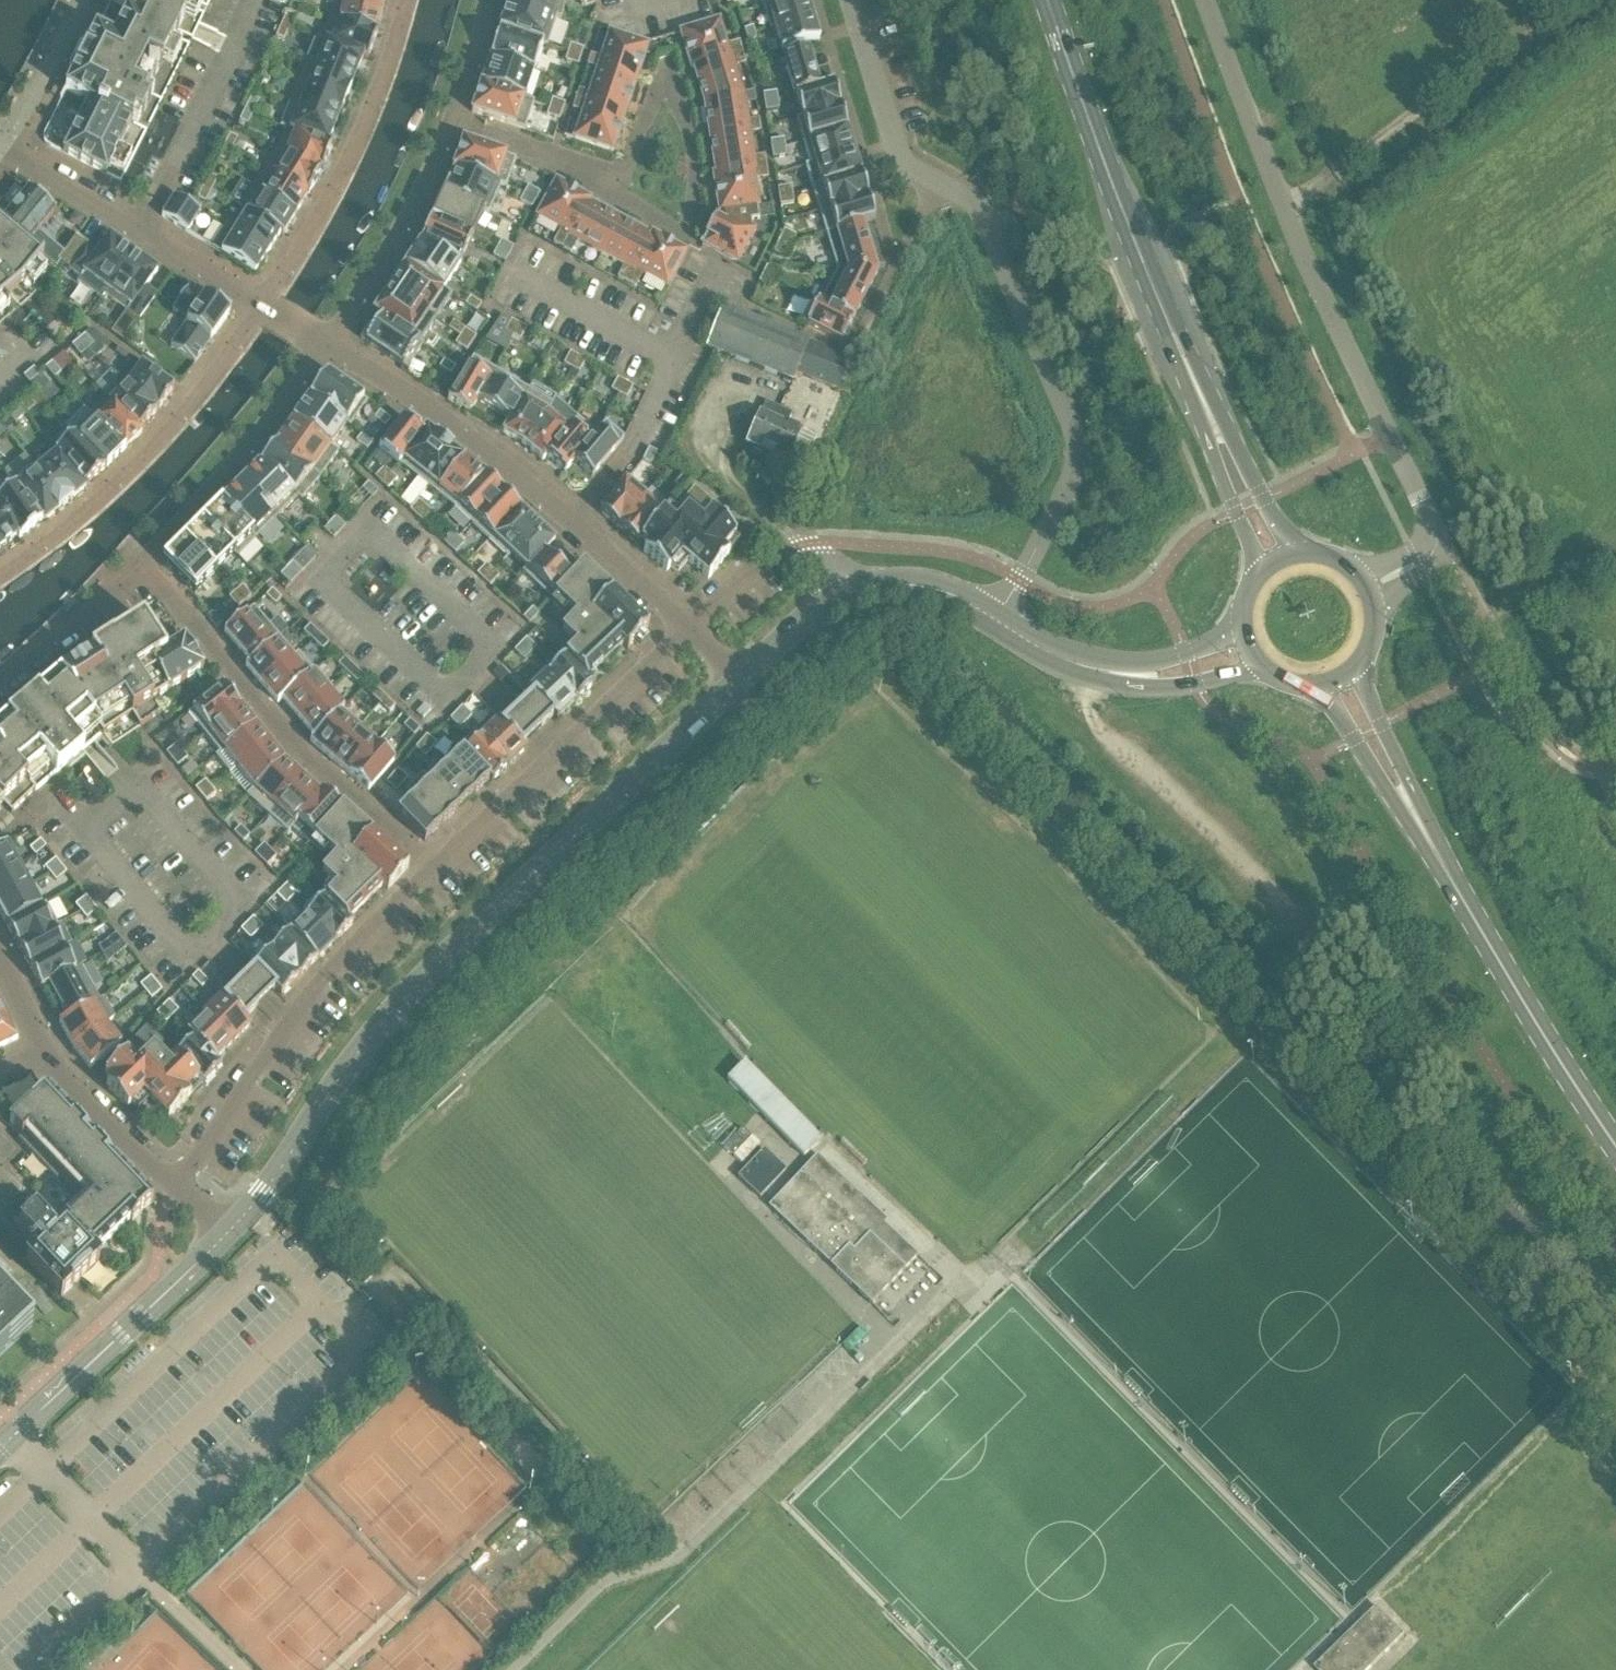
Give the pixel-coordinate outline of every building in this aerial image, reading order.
[(109,4),(86,50),(81,47),(69,70),(74,73),(43,136),(44,142),(48,146),(121,181),(120,183),(124,185),(210,0),(111,0),(109,4)] [(347,0),(333,0),(329,19),(378,34),(383,8),(347,0)] [(507,5),(561,19),(562,19),(566,0),(508,0),(507,5)] [(762,7),(769,30),(812,16),(807,0),(785,0),(762,7)] [(561,19),(507,5),(499,30),(547,46),(556,18),(561,19)] [(280,24),(289,29),(295,17),(285,12),(280,24)] [(819,40),(812,16),(769,30),(774,29),(781,52),(819,40)] [(376,36),(329,19),(321,39),(364,59),(367,60),(376,36)] [(719,20),(680,32),(691,70),(742,53),(738,42),(727,46),(719,20)] [(284,41),(289,29),(280,24),(274,36),(284,41)] [(752,26),(743,29),(745,35),(754,33),(752,26)] [(499,30),(490,57),(533,72),(542,46),(547,47),(547,46),(499,30)] [(600,59),(590,56),(587,65),(597,68),(636,81),(648,45),(609,32),(600,59)] [(754,33),(745,35),(747,42),(756,39),(754,33)] [(354,79),(364,59),(316,38),(307,60),(354,79)] [(567,53),(580,58),(583,49),(570,45),(567,53)] [(826,64),(813,68),(807,49),(782,56),(794,95),(832,83),(826,64)] [(580,58),(567,53),(565,61),(578,66),(580,58)] [(742,53),(694,69),(704,103),(744,94),(735,66),(745,63),(742,53)] [(273,72),(279,60),(270,56),(264,68),(273,72)] [(490,57),(481,84),(480,84),(524,99),(533,72),(490,57)] [(354,79),(307,60),(298,82),(345,101),(354,79)] [(267,84),(273,72),(264,68),(258,79),(267,84)] [(579,90),(576,100),(624,116),(636,81),(597,68),(588,94),(579,90)] [(345,101),(298,82),(289,104),(336,123),(345,101)] [(832,83),(794,95),(801,117),(839,106),(832,83)] [(481,84),(480,84),(471,113),(524,131),(534,102),(524,99),(481,84)] [(775,91),(762,93),(763,102),(777,100),(775,91)] [(744,94),(704,103),(709,140),(750,133),(760,132),(758,120),(748,122),(744,94)] [(253,113),(259,101),(249,97),(243,108),(253,113)] [(564,103),(551,98),(548,107),(562,111),(564,103)] [(612,152),(624,116),(576,100),(572,109),(582,112),(573,139),(612,152)] [(777,100),(763,102),(765,111),(778,108),(777,100)] [(336,123),(289,104),(280,127),(332,146),(336,123)] [(801,117),(796,119),(803,143),(846,129),(839,106),(801,117)] [(562,111),(548,107),(546,115),(559,120),(562,111)] [(247,125),(253,113),(243,108),(237,120),(247,125)] [(332,146),(285,129),(277,149),(322,172),(332,146)] [(846,129),(803,143),(809,165),(853,151),(846,129)] [(754,158),(750,133),(709,140),(715,174),(766,167),(764,157),(754,158)] [(232,150),(237,139),(228,134),(222,146),(232,150)] [(771,150),(785,148),(783,140),(770,142),(771,150)] [(463,141),(453,169),(506,187),(516,159),(463,141)] [(225,162),(232,150),(222,146),(216,157),(225,162)] [(785,148),(771,150),(773,159),(786,157),(785,148)] [(322,172),(277,149),(265,168),(307,196),(322,172)] [(812,189),(860,174),(861,174),(860,174),(853,152),(809,165),(805,167),(812,189)] [(715,174),(712,174),(718,212),(760,206),(755,180),(767,178),(766,167),(715,174)] [(294,216),(307,196),(265,168),(253,188),(294,216)] [(453,169),(442,193),(489,214),(501,186),(506,188),(506,187),(453,169)] [(211,191),(217,179),(208,174),(202,186),(211,191)] [(860,174),(812,189),(819,212),(868,197),(860,174)] [(554,244),(562,249),(590,199),(556,181),(536,217),(561,230),(554,244)] [(527,185),(523,194),(535,200),(539,192),(527,185)] [(205,202),(211,191),(202,186),(196,198),(205,202)] [(779,198),(792,195),(791,187),(777,189),(779,198)] [(294,216),(253,188),(239,209),(241,211),(279,235),(282,236),(294,216)] [(28,247),(55,214),(28,191),(10,212),(0,203),(0,224),(28,247)] [(488,214),(489,214),(442,193),(431,219),(472,238),(484,212),(488,214)] [(523,194),(518,202),(531,208),(535,200),(523,194)] [(793,195),(779,198),(780,206),(793,204),(793,195)] [(187,233),(200,212),(174,196),(161,217),(187,233)] [(868,197),(819,212),(825,235),(862,224),(874,220),(868,197)] [(601,255),(620,219),(589,202),(590,200),(590,199),(562,249),(571,253),(577,242),(601,255)] [(760,206),(718,212),(701,244),(737,264),(755,231),(752,229),(751,221),(759,220),(757,207),(759,207),(760,206)] [(279,235),(241,211),(230,229),(268,254),(279,235)] [(472,238),(431,219),(420,243),(460,265),(472,238)] [(651,236),(620,219),(601,255),(624,268),(618,279),(626,284),(654,234),(652,233),(651,236)] [(32,298),(56,270),(28,247),(0,224),(0,325),(32,298)] [(877,274),(862,224),(825,235),(836,270),(877,274)] [(268,254),(225,226),(212,248),(255,275),(268,254)] [(780,238),(792,244),(796,236),(784,230),(780,238)] [(654,234),(626,284),(635,288),(642,275),(667,288),(686,252),(654,234)] [(87,245),(76,236),(57,262),(69,271),(86,246),(87,245)] [(109,237),(97,254),(76,282),(101,300),(133,254),(109,237)] [(792,244),(780,238),(776,246),(788,252),(792,244)] [(496,248),(508,255),(513,247),(501,240),(496,248)] [(460,265),(420,243),(406,265),(444,290),(460,265)] [(97,254),(86,246),(69,271),(79,278),(97,254)] [(508,255),(496,248),(492,256),(504,262),(508,255)] [(157,272),(133,254),(104,296),(138,320),(156,295),(145,288),(157,272)] [(444,290),(406,265),(389,289),(436,320),(452,295),(444,290)] [(763,275),(775,281),(779,273),(766,267),(763,275)] [(853,321),(877,274),(836,270),(820,303),(853,321)] [(775,281),(763,275),(759,283),(771,289),(775,281)] [(229,315),(189,287),(172,311),(188,322),(170,347),(194,364),(229,315)] [(436,320),(389,289),(373,313),(420,343),(436,320)] [(470,296),(464,304),(475,312),(481,304),(470,296)] [(842,343),(853,321),(813,300),(801,322),(842,343)] [(849,356),(775,327),(723,307),(707,348),(792,382),(796,373),(836,389),(849,356)] [(423,345),(381,318),(373,329),(369,327),(361,339),(406,370),(423,345)] [(512,337),(519,325),(512,321),(504,333),(512,337)] [(519,325),(512,337),(520,341),(526,329),(519,325)] [(471,344),(476,337),(464,329),(460,337),(471,345),(471,344)] [(85,335),(78,341),(87,351),(94,345),(85,335)] [(455,344),(466,352),(471,345),(471,344),(460,337),(455,344)] [(80,357),(87,351),(78,341),(71,346),(80,357)] [(578,357),(570,353),(563,365),(571,369),(578,357)] [(476,401),(494,370),(473,357),(448,401),(470,414),(477,401),(476,401)] [(578,357),(571,369),(579,373),(585,361),(578,357)] [(173,388),(133,359),(119,379),(157,411),(173,388)] [(450,375),(455,368),(444,360),(439,368),(450,375)] [(54,379),(61,373),(52,363),(45,368),(54,379)] [(29,384),(40,376),(34,368),(23,377),(29,384)] [(511,421),(528,390),(494,370),(476,401),(477,401),(510,421),(511,421)] [(107,397),(138,429),(157,411),(119,379),(111,371),(95,387),(102,395),(105,399),(107,397)] [(309,398),(350,427),(367,403),(326,374),(309,398)] [(618,395),(625,383),(617,379),(611,391),(618,395)] [(625,383),(618,395),(618,396),(626,399),(633,387),(625,383)] [(524,446),(553,405),(528,390),(511,421),(510,421),(503,433),(524,446)] [(142,433),(138,429),(107,397),(105,399),(89,414),(124,450),(142,433)] [(309,398),(293,421),(338,453),(339,453),(330,446),(346,425),(350,428),(350,427),(309,398)] [(19,409),(25,415),(35,407),(29,400),(19,409)] [(762,412),(747,444),(788,462),(802,431),(788,424),(793,414),(767,403),(762,413),(762,412)] [(124,450),(89,414),(83,408),(65,425),(75,435),(106,468),(124,450)] [(15,424),(25,415),(19,409),(9,417),(15,424)] [(380,412),(374,419),(385,427),(390,421),(380,412)] [(567,430),(548,414),(524,446),(523,446),(542,462),(567,430)] [(422,433),(403,418),(378,450),(398,465),(399,465),(398,463),(422,433)] [(577,418),(546,458),(564,473),(574,462),(595,434),(577,418)] [(338,453),(293,421),(276,444),(319,478),(338,453)] [(605,422),(574,462),(592,477),(625,439),(605,422)] [(445,443),(426,428),(422,433),(398,463),(399,465),(417,479),(445,443)] [(84,486),(106,468),(75,435),(56,451),(84,486)] [(372,444),(361,435),(356,442),(366,451),(372,444)] [(464,458),(445,443),(417,479),(435,494),(464,458)] [(319,478),(276,444),(259,464),(302,500),(319,478)] [(84,486),(56,451),(54,449),(32,467),(65,505),(86,488),(84,486)] [(649,450),(643,462),(651,465),(657,453),(649,450)] [(484,475),(464,458),(435,494),(454,508),(484,475)] [(302,500),(259,464),(241,483),(276,519),(297,498),(301,501),(302,500)] [(390,474),(384,468),(375,478),(381,484),(390,474)] [(58,511),(65,505),(36,471),(16,486),(15,487),(42,520),(44,522),(57,511),(58,511)] [(397,480),(390,474),(381,484),(387,490),(397,480)] [(503,492),(484,475),(454,508),(472,525),(503,492)] [(684,476),(675,486),(682,492),(691,481),(684,476)] [(618,528),(648,494),(628,478),(599,512),(618,528)] [(42,520),(15,487),(16,486),(12,481),(0,490),(0,507),(22,534),(17,537),(19,539),(42,520)] [(276,519),(241,483),(220,504),(256,539),(276,519)] [(362,490),(372,499),(378,492),(368,483),(362,490)] [(651,490),(648,494),(618,528),(639,546),(642,542),(645,545),(675,511),(651,490)] [(665,522),(645,545),(648,547),(643,553),(667,573),(676,562),(683,568),(688,562),(709,580),(728,557),(722,551),(735,536),(715,520),(705,531),(699,526),(716,506),(698,490),(676,517),(685,524),(678,532),(665,522)] [(520,509),(503,492),(472,525),(489,541),(520,509)] [(425,507),(418,501),(409,511),(416,517),(425,507)] [(256,539),(220,504),(200,524),(233,555),(237,558),(256,539)] [(431,513),(425,507),(415,517),(422,523),(431,513)] [(537,525),(520,509),(489,541),(506,558),(510,554),(537,525)] [(17,537),(0,510),(0,549),(17,537)] [(335,518),(329,524),(339,534),(345,527),(335,518)] [(214,574),(233,555),(200,524),(182,542),(214,574)] [(339,534),(329,524),(323,530),(333,540),(339,534)] [(555,541),(537,525),(510,554),(525,569),(527,570),(545,552),(555,541)] [(458,538),(451,532),(442,542),(449,548),(458,538)] [(464,544),(458,538),(449,548),(455,554),(464,544)] [(214,574),(182,542),(163,561),(167,565),(164,568),(172,576),(174,573),(194,594),(214,574)] [(572,578),(545,552),(527,570),(525,569),(522,573),(552,602),(557,597),(555,596),(572,578)] [(296,579),(302,572),(292,563),(286,569),(296,578),(296,579)] [(492,571),(486,565),(476,575),(483,581),(492,571)] [(588,678),(622,645),(627,650),(648,628),(610,592),(610,593),(583,567),(557,597),(577,616),(562,631),(577,645),(566,656),(588,678)] [(296,578),(286,569),(280,576),(290,585),(296,578)] [(499,577),(492,571),(483,581),(489,587),(499,577)] [(242,587),(235,593),(244,603),(251,597),(242,587)] [(281,599),(272,590),(265,597),(275,606),(281,599)] [(244,603),(235,593),(229,598),(237,609),(244,603)] [(112,746),(160,715),(152,702),(203,669),(160,603),(151,609),(154,613),(112,640),(112,639),(91,652),(91,653),(59,673),(0,724),(0,825),(35,791),(94,741),(97,745),(102,740),(108,749),(112,746)] [(538,615),(532,609),(523,618),(529,625),(538,615)] [(224,632),(250,663),(272,644),(246,614),(224,632)] [(319,635),(309,626),(303,632),(313,641),(319,635)] [(328,644),(319,635),(313,641),(322,650),(328,644)] [(250,663),(245,667),(260,685),(295,655),(280,637),(272,644),(250,663)] [(520,645),(529,655),(536,648),(526,639),(520,645)] [(529,655),(520,645),(514,652),(524,661),(529,655)] [(260,685),(277,704),(314,671),(298,653),(295,655),(260,685)] [(545,669),(544,669),(576,702),(594,685),(588,678),(566,656),(548,672),(545,669)] [(354,668),(344,659),(338,665),(347,674),(354,668)] [(363,677),(354,668),(347,674),(357,683),(363,677)] [(314,671),(282,700),(297,718),(332,689),(316,669),(314,671)] [(576,702),(544,669),(526,687),(550,712),(549,712),(557,720),(576,702)] [(189,708),(204,729),(241,703),(226,682),(189,708)] [(385,698),(375,688),(369,695),(379,704),(385,698)] [(328,692),(332,689),(297,718),(315,739),(343,711),(344,710),(328,692)] [(553,716),(533,695),(515,712),(504,722),(506,723),(505,724),(522,743),(523,742),(525,743),(536,732),(553,716)] [(395,707),(385,698),(379,704),(389,714),(395,707)] [(204,729),(218,749),(255,722),(241,703),(204,729)] [(455,713),(465,723),(471,716),(462,707),(455,713)] [(361,726),(343,711),(311,744),(331,761),(358,730),(361,726)] [(465,723),(455,713),(449,720),(459,729),(465,723)] [(419,730),(409,720),(403,727),(413,737),(419,730)] [(507,768),(526,749),(523,745),(525,743),(523,742),(522,743),(505,724),(506,723),(504,722),(502,724),(499,720),(480,738),(507,768)] [(228,771),(236,764),(268,741),(255,722),(218,749),(214,752),(228,771)] [(376,745),(358,730),(331,761),(350,776),(376,745)] [(480,738),(474,732),(457,748),(488,781),(491,783),(507,768),(480,738)] [(426,736),(421,742),(431,751),(437,744),(426,736)] [(236,764),(252,786),(283,762),(268,741),(236,764)] [(421,742),(415,749),(425,758),(431,751),(421,742)] [(177,745),(166,753),(171,760),(182,752),(177,745)] [(394,761),(376,745),(350,776),(368,792),(394,761)] [(488,781),(457,748),(441,764),(473,796),(488,781)] [(182,752),(171,760),(177,767),(188,759),(182,752)] [(245,794),(268,816),(302,779),(283,762),(252,786),(245,794)] [(473,796),(441,764),(427,778),(423,774),(422,775),(456,812),(473,796)] [(397,770),(391,777),(402,786),(408,779),(397,770)] [(456,812),(422,775),(405,791),(412,798),(440,827),(456,812)] [(391,777),(386,784),(396,792),(402,786),(391,777)] [(320,795),(302,779),(268,816),(286,832),(296,820),(320,795)] [(205,780),(195,789),(200,796),(211,787),(205,780)] [(217,794),(211,787),(200,796),(206,803),(217,794)] [(296,820),(316,838),(342,809),(323,791),(320,795),(319,795),(296,820)] [(440,827),(412,798),(396,814),(424,842),(440,827)] [(348,920),(348,919),(382,886),(387,890),(407,868),(342,809),(316,838),(337,857),(322,873),(337,888),(327,897),(326,898),(348,920)] [(240,827),(233,833),(243,843),(250,836),(240,827)] [(46,848),(40,841),(30,849),(35,856),(46,848)] [(18,865),(7,844),(0,847),(0,875),(18,865)] [(254,854),(260,860),(270,851),(264,844),(254,854)] [(276,857),(270,851),(260,860),(266,867),(276,857)] [(50,875),(61,866),(55,859),(45,868),(50,875)] [(18,865),(0,875),(0,902),(30,886),(18,865)] [(61,866),(50,875),(56,882),(66,873),(61,866)] [(282,889),(292,899),(298,893),(288,883),(282,889)] [(41,906),(30,886),(0,902),(0,915),(6,926),(41,907),(41,906)] [(292,899),(282,889),(276,895),(285,905),(292,899)] [(307,914),(335,942),(353,924),(348,919),(348,920),(326,898),(327,897),(321,892),(302,911),(306,915),(307,914)] [(81,912),(91,904),(86,897),(75,906),(81,912)] [(53,928),(58,926),(45,903),(41,906),(41,907),(6,926),(18,947),(53,928)] [(91,904),(81,912),(86,919),(97,911),(91,904)] [(289,932),(317,960),(335,942),(307,914),(306,915),(289,932)] [(247,924),(256,934),(263,928),(253,918),(247,924)] [(256,934),(247,924),(240,930),(250,940),(256,934)] [(53,928),(18,947),(29,967),(64,948),(53,928)] [(289,932),(272,949),(271,949),(299,978),(317,960),(289,932)] [(111,950),(121,941),(116,934),(105,943),(111,950)] [(121,941),(111,950),(116,956),(127,948),(121,941)] [(275,989),(281,996),(299,978),(271,949),(272,949),(268,945),(249,964),(254,969),(255,968),(275,989)] [(75,969),(75,968),(64,948),(29,967),(41,989),(49,984),(75,969)] [(49,984),(68,1018),(68,1019),(100,1001),(99,1000),(80,966),(75,968),(75,969),(49,984)] [(273,991),(275,989),(255,968),(254,969),(239,984),(225,998),(224,999),(244,1019),(245,1019),(260,1004),(273,991)] [(198,972),(192,979),(201,988),(208,982),(198,972)] [(145,993),(156,984),(151,977),(140,986),(145,993)] [(156,984),(145,993),(151,999),(162,991),(156,984)] [(224,999),(225,998),(219,993),(200,1012),(204,1015),(205,1015),(233,1043),(251,1025),(245,1019),(244,1019),(224,999)] [(68,1019),(68,1018),(59,1023),(72,1047),(106,1025),(114,1018),(103,998),(99,1000),(100,1001),(68,1019)] [(162,1007),(172,1017),(178,1011),(169,1001),(162,1007)] [(172,1017),(162,1007),(156,1014),(166,1023),(172,1017)] [(189,1035),(215,1060),(233,1043),(205,1015),(204,1015),(186,1033),(189,1035)] [(0,1020),(0,1048),(17,1040),(6,1017),(0,1020)] [(90,1069),(121,1044),(106,1025),(72,1047),(90,1069)] [(176,1057),(176,1058),(166,1067),(153,1053),(163,1043),(147,1027),(129,1044),(145,1060),(139,1066),(126,1053),(104,1075),(111,1082),(106,1087),(127,1109),(137,1099),(143,1105),(149,1100),(168,1119),(190,1098),(184,1092),(197,1080),(198,1079),(176,1057)] [(198,1079),(197,1080),(202,1085),(222,1066),(215,1060),(189,1035),(171,1053),(176,1058),(176,1057),(198,1079)] [(46,1090),(8,1126),(20,1138),(17,1141),(72,1199),(43,1226),(34,1217),(18,1231),(37,1252),(26,1262),(61,1299),(99,1263),(92,1256),(129,1221),(131,1223),(152,1203),(46,1090)] [(764,1148),(738,1176),(760,1197),(786,1170),(764,1148)] [(802,1170),(769,1205),(790,1226),(830,1264),(871,1304),(906,1267),(918,1255),(859,1199),(862,1196),(817,1154),(802,1170)] [(0,1294),(0,1356),(31,1327),(0,1294)] [(1325,1669),(1454,1669),(1490,1634),(1426,1570),(1325,1669)]
